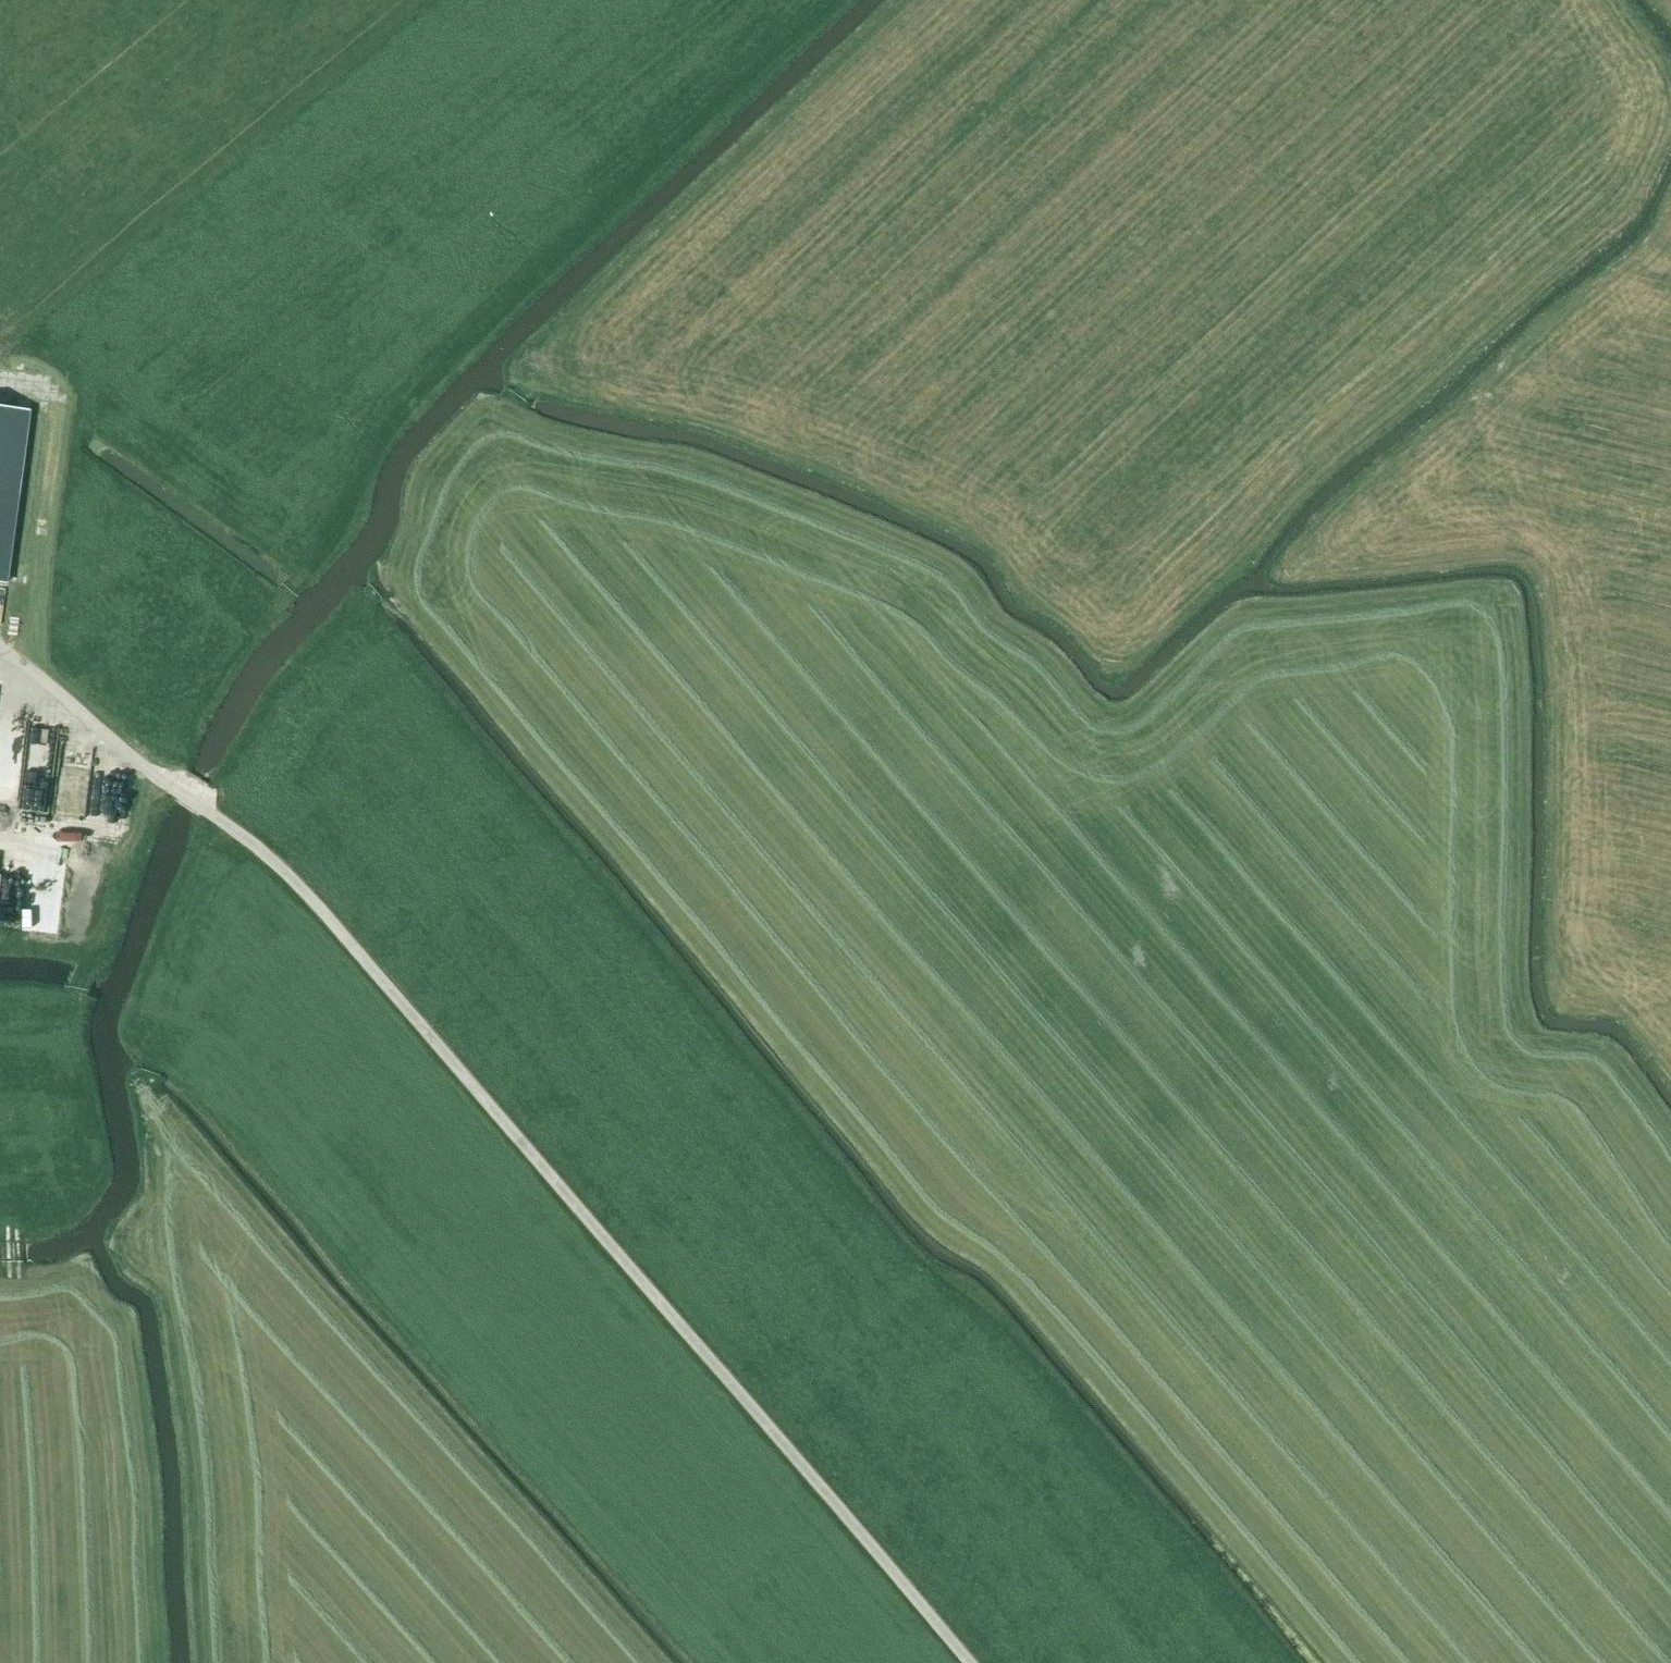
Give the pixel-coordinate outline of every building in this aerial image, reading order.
[(8,583),(30,399),(0,396),(0,582),(8,583)] [(25,782),(22,806),(51,809),(54,785),(25,782)] [(114,984),(109,997),(122,1002),(126,989),(114,984)]
